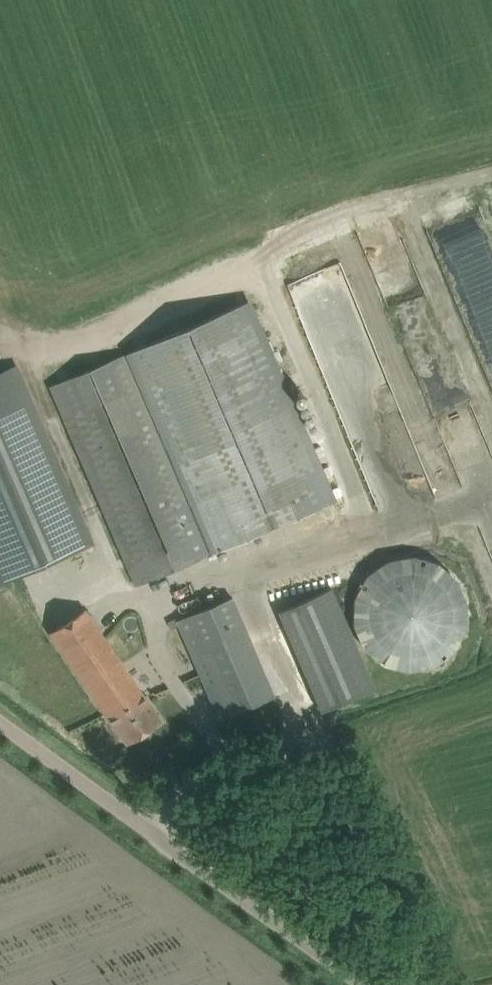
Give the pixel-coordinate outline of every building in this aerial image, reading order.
[(343,271),(303,286),(315,317),(338,308),(346,330),(363,324),(343,271)] [(50,386),(55,400),(136,587),(339,500),(253,300),(50,386)] [(428,316),(429,309),(396,308),(396,315),(428,316)] [(0,373),(0,584),(92,545),(16,367),(0,373)] [(456,478),(428,399),(407,406),(434,486),(456,478)] [(366,576),(354,598),(354,624),(364,648),(383,664),(408,672),(433,668),(454,651),(466,630),(467,604),(458,580),(438,563),(413,556),(387,561),(366,576)] [(322,710),(375,688),(332,588),(279,611),(322,710)] [(275,695),(264,670),(234,597),(176,621),(218,719),(275,695)] [(127,744),(162,721),(90,614),(92,613),(90,609),(88,611),(86,608),(50,632),(127,744)]
